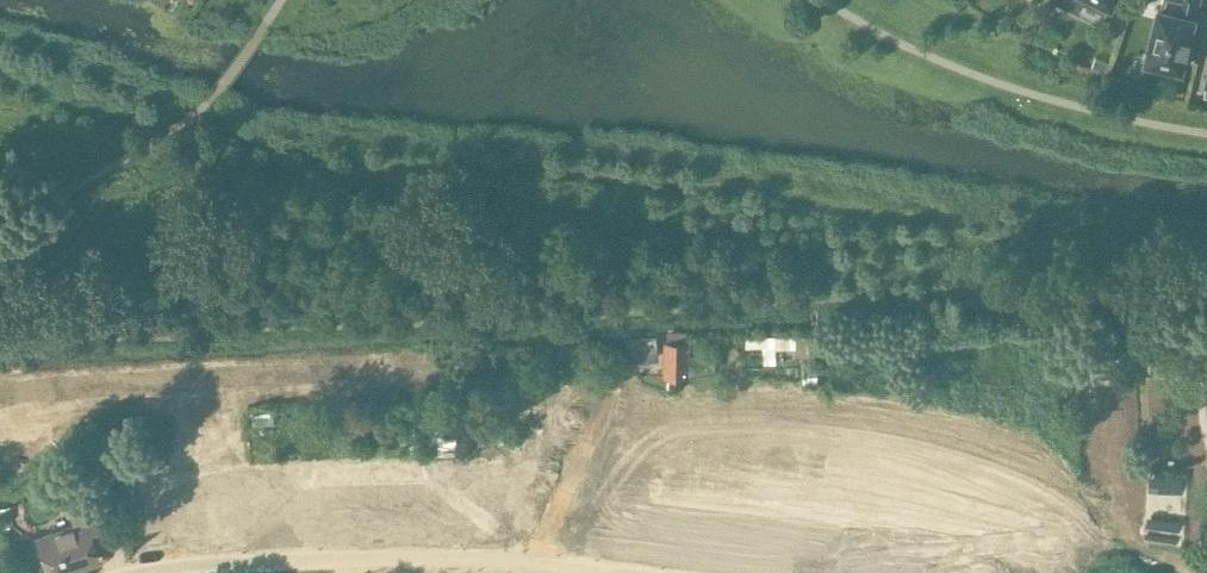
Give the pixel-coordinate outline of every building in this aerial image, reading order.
[(1198,0),(1163,0),(1161,8),(1159,8),(1147,59),(1181,67),(1186,49),(1188,49),(1191,35),(1189,34),(1198,0)] [(688,376),(689,342),(666,342),(665,376),(688,376)] [(1150,493),(1186,492),(1185,475),(1150,476),(1150,493)] [(1153,506),(1184,505),(1184,494),(1152,495),(1153,506)] [(107,537),(108,537),(95,501),(69,509),(74,525),(61,529),(73,566),(98,558),(91,537),(105,532),(107,537)] [(61,529),(35,537),(39,547),(39,550),(39,553),(40,555),(40,558),(42,560),(43,563),(45,565),(48,572),(54,572),(73,566),(61,529)]
